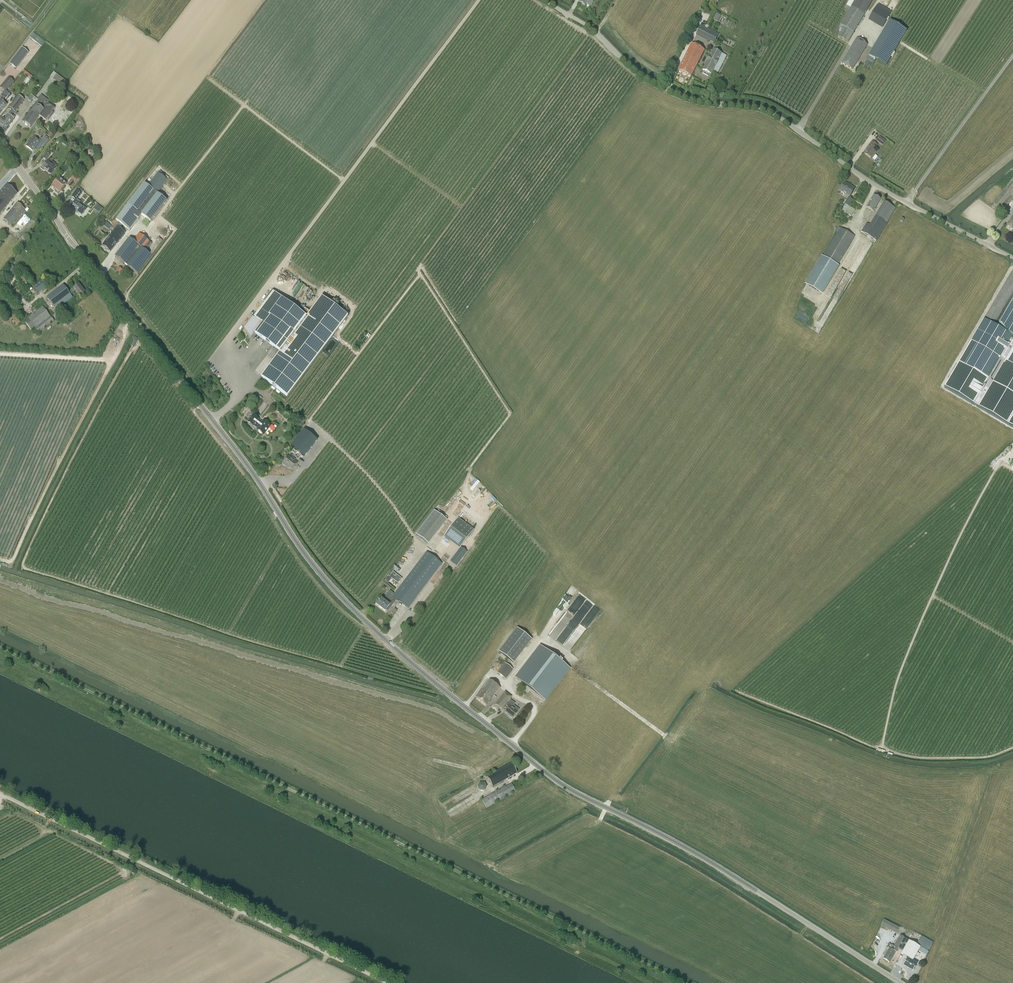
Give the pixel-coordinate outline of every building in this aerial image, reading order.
[(883,27),(891,13),(878,5),(869,19),(883,27)] [(839,28),(842,30),(838,36),(847,42),(864,15),(851,8),(840,26),(839,28)] [(718,21),(721,15),(716,12),(713,18),(718,21)] [(889,21),(882,34),(868,56),(885,66),(906,31),(889,21)] [(714,43),(718,34),(700,25),(696,34),(714,43)] [(42,46),(45,41),(33,32),(30,37),(42,46)] [(852,69),(867,45),(856,39),(842,63),(852,69)] [(691,76),(704,50),(691,44),(678,70),(691,76)] [(16,69),(28,53),(22,48),(10,64),(16,69)] [(714,70),(718,72),(726,56),(722,54),(713,49),(703,70),(711,74),(714,70)] [(22,72),(28,76),(31,79),(33,77),(23,70),(22,72)] [(62,86),(66,82),(54,72),(50,77),(62,86)] [(9,78),(7,81),(1,88),(5,91),(13,81),(9,78)] [(6,105),(3,103),(5,100),(6,100),(10,96),(5,91),(0,97),(0,112),(6,105)] [(54,108),(48,104),(50,102),(41,95),(34,103),(35,104),(22,121),(24,122),(24,123),(30,127),(39,116),(45,121),(54,108)] [(14,112),(23,100),(18,96),(9,108),(14,112)] [(8,126),(14,117),(9,113),(4,119),(2,118),(0,120),(0,121),(3,124),(3,123),(8,126)] [(44,137),(43,140),(40,143),(33,138),(26,147),(32,151),(36,147),(37,147),(39,145),(41,147),(48,138),(45,136),(44,137)] [(876,141),(882,146),(885,141),(879,136),(876,141)] [(871,159),(878,150),(875,148),(877,145),(872,142),(868,146),(869,147),(864,153),(871,159)] [(51,162),(50,164),(47,162),(42,168),(47,172),(47,173),(49,174),(50,174),(55,168),(55,167),(56,166),(56,165),(52,162),(51,162)] [(159,171),(148,185),(158,193),(168,181),(167,181),(169,178),(159,171)] [(70,188),(78,179),(74,176),(71,179),(71,180),(67,185),(70,188)] [(59,192),(66,184),(58,178),(51,187),(54,190),(55,189),(59,192)] [(1003,212),(1012,199),(1012,179),(993,204),(1003,212)] [(850,196),(854,189),(845,183),(840,191),(850,196)] [(129,231),(132,228),(141,215),(150,222),(166,200),(144,184),(128,205),(124,210),(113,225),(111,227),(114,230),(102,245),(103,246),(103,247),(104,248),(105,248),(107,249),(107,250),(109,251),(110,251),(124,234),(124,233),(116,227),(120,223),(124,227),(129,231)] [(17,194),(6,185),(0,192),(0,214),(17,194)] [(75,202),(70,208),(75,212),(76,211),(81,215),(86,210),(79,204),(80,202),(77,199),(81,194),(83,191),(79,188),(77,191),(76,190),(71,197),(76,201),(75,202)] [(873,211),(880,199),(874,195),(866,207),(873,211)] [(849,198),(841,211),(844,213),(852,200),(849,198)] [(884,202),(870,226),(866,224),(861,232),(876,241),(881,232),(887,223),(895,208),(884,202)] [(17,203),(3,219),(11,225),(24,209),(17,203)] [(98,214),(102,208),(97,204),(93,210),(98,214)] [(840,228),(823,257),(823,256),(807,284),(822,294),(839,266),(837,265),(854,237),(840,228)] [(129,238),(115,257),(137,274),(152,256),(145,251),(151,243),(139,233),(135,239),(132,237),(130,239),(129,238)] [(945,389),(1012,428),(1012,273),(971,342),(945,389)] [(48,286),(43,280),(34,287),(39,293),(48,286)] [(80,296),(85,292),(79,285),(74,289),(68,293),(64,287),(58,291),(57,290),(54,292),(47,298),(56,310),(72,297),(70,295),(76,291),(80,296)] [(254,317),(254,319),(252,318),(244,329),(251,339),(254,333),(265,341),(280,352),(261,377),(287,397),(348,315),(322,296),(306,317),(273,292),(254,317)] [(37,333),(54,321),(50,316),(50,317),(43,307),(24,321),(31,331),(34,329),(37,333)] [(825,326),(830,315),(823,312),(818,322),(825,326)] [(268,430),(267,429),(270,426),(263,420),(261,423),(256,420),(257,419),(253,415),(248,421),(253,425),(258,428),(257,429),(258,431),(259,432),(260,433),(261,433),(263,434),(265,432),(266,433),(267,432),(268,431),(268,430)] [(304,456),(317,440),(303,430),(291,446),(304,456)] [(292,470),(297,463),(295,462),(294,463),(293,462),(295,460),(292,458),(291,459),(288,456),(287,457),(286,456),(285,457),(284,458),(284,459),(285,460),(282,463),(283,464),(283,465),(284,466),(286,466),(286,465),(292,470)] [(491,494),(483,503),(488,508),(496,499),(491,494)] [(429,544),(447,519),(440,515),(444,510),(439,507),(436,511),(433,509),(416,534),(429,544)] [(458,518),(454,524),(469,536),(473,530),(458,518)] [(456,565),(467,552),(461,547),(450,561),(456,565)] [(426,552),(393,595),(393,596),(394,598),(408,608),(442,564),(426,552)] [(388,576),(385,580),(388,583),(391,579),(398,584),(402,579),(393,572),(389,577),(388,576)] [(568,604),(572,594),(567,591),(562,601),(568,604)] [(393,595),(391,593),(385,601),(381,598),(376,604),(385,611),(390,604),(389,604),(394,598),(393,596),(393,595)] [(581,607),(579,610),(583,613),(589,604),(583,601),(580,607),(581,607)] [(575,646),(599,610),(596,607),(593,612),(594,613),(591,617),(588,615),(569,642),(575,646)] [(517,628),(499,652),(513,663),(532,640),(517,628)] [(529,688),(553,656),(540,646),(516,678),(529,688)] [(505,679),(513,670),(505,663),(497,673),(505,679)] [(486,706),(500,688),(489,680),(475,698),(486,706)] [(501,710),(511,697),(505,692),(495,705),(501,710)] [(507,705),(509,706),(505,712),(513,718),(519,710),(514,705),(515,704),(510,700),(507,705)] [(493,787),(517,773),(511,764),(487,777),(493,787)] [(485,790),(487,783),(479,782),(478,789),(485,790)] [(505,787),(495,792),(481,800),(486,808),(500,800),(516,792),(511,784),(505,787)] [(881,925),(897,933),(900,927),(884,919),(881,925)] [(892,945),(890,948),(896,951),(898,948),(902,951),(903,951),(909,940),(900,935),(894,946),(892,945)] [(903,951),(902,951),(901,953),(908,957),(904,965),(913,970),(916,964),(910,961),(914,955),(915,955),(920,947),(909,940),(903,951)] [(889,948),(883,958),(890,962),(896,951),(890,948),(889,948)]
